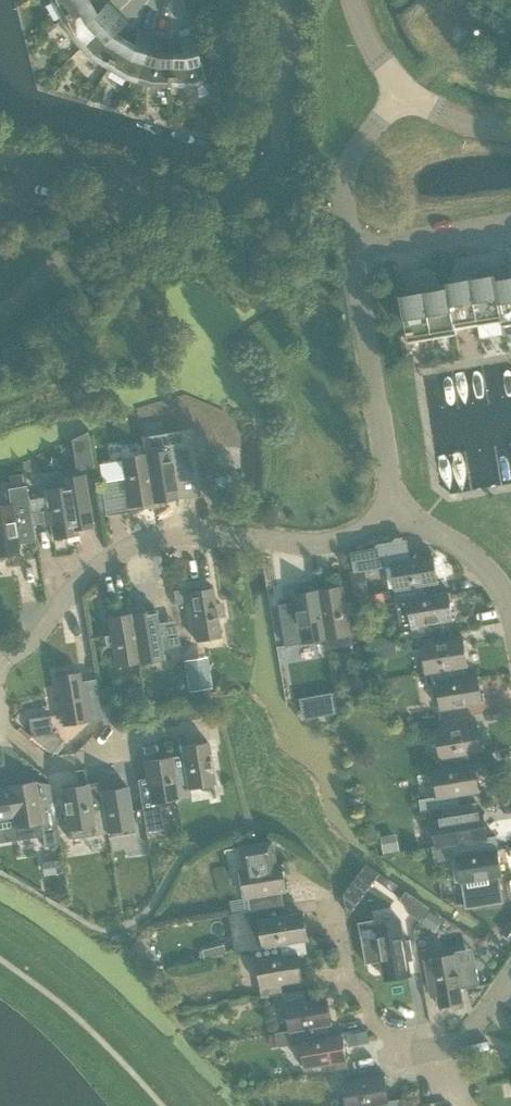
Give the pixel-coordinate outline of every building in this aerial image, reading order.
[(90,4),(88,0),(51,0),(51,2),(61,19),(90,4)] [(80,47),(117,12),(107,2),(95,13),(90,4),(61,19),(71,37),(80,47)] [(107,67),(124,39),(114,33),(126,22),(117,12),(80,47),(89,56),(107,67)] [(137,81),(151,33),(138,29),(133,44),(124,39),(107,67),(125,78),(137,81)] [(151,33),(137,81),(133,93),(141,95),(145,83),(150,85),(170,85),(171,52),(160,52),(164,37),(151,33)] [(182,53),(171,52),(170,85),(191,86),(204,82),(192,33),(178,37),(182,53)] [(478,325),(502,321),(495,281),(496,280),(495,275),(471,279),(478,325)] [(502,321),(502,326),(510,325),(510,278),(496,280),(495,281),(502,321)] [(447,283),(448,288),(455,329),(456,329),(478,325),(471,279),(447,283)] [(448,288),(424,292),(432,338),(457,334),(456,329),(455,329),(448,288)] [(408,342),(432,338),(424,292),(401,296),(408,342)] [(88,453),(85,432),(70,438),(72,455),(88,453)] [(186,433),(143,440),(145,453),(154,506),(165,505),(165,500),(178,498),(177,493),(196,490),(186,433)] [(119,478),(100,481),(107,515),(144,508),(154,506),(145,453),(121,457),(125,477),(119,478)] [(220,457),(222,470),(240,468),(238,454),(220,457)] [(68,476),(69,485),(46,489),(49,509),(43,510),(45,522),(51,521),(54,538),(68,536),(68,540),(79,538),(78,528),(93,525),(84,474),(68,476)] [(225,475),(214,477),(216,487),(227,486),(225,475)] [(10,503),(0,505),(0,560),(6,559),(6,554),(19,552),(19,547),(21,547),(21,543),(36,540),(26,484),(8,488),(10,503)] [(391,563),(395,588),(423,583),(425,597),(436,595),(436,594),(434,582),(440,581),(436,555),(410,559),(407,539),(403,540),(403,537),(396,538),(395,541),(379,544),(377,548),(352,552),(355,570),(391,563)] [(369,591),(366,569),(352,571),(355,593),(369,591)] [(329,583),(319,584),(327,638),(329,648),(353,644),(352,634),(348,614),(354,613),(352,601),(347,602),(344,585),(330,588),(329,583)] [(423,583),(395,588),(396,588),(402,626),(412,625),(414,635),(430,632),(429,622),(455,617),(451,592),(436,594),(436,595),(425,597),(423,583)] [(198,584),(187,586),(196,640),(221,636),(218,616),(224,614),(222,603),(216,604),(213,587),(199,589),(198,584)] [(296,600),(279,603),(286,645),(327,638),(319,584),(308,586),(309,591),(295,593),(296,600)] [(131,608),(140,662),(164,658),(161,637),(166,636),(165,625),(159,626),(156,609),(142,611),(141,606),(131,608)] [(115,666),(140,662),(131,608),(120,610),(121,615),(107,617),(110,634),(104,635),(106,646),(112,645),(115,666)] [(421,646),(425,671),(452,666),(455,680),(466,677),(464,665),(470,664),(466,638),(421,646)] [(398,654),(395,640),(375,644),(378,658),(398,654)] [(452,666),(425,671),(426,671),(428,686),(436,684),(440,708),(485,701),(480,675),(466,677),(455,680),(452,666)] [(66,669),(55,671),(63,724),(102,718),(97,686),(83,688),(80,671),(66,674),(66,669)] [(332,694),(317,697),(320,714),(335,711),(332,694)] [(115,702),(100,705),(103,724),(118,722),(115,702)] [(53,731),(49,712),(30,715),(34,735),(53,731)] [(458,753),(469,752),(484,750),(480,724),(435,731),(439,757),(446,756),(449,768),(460,767),(458,753)] [(186,770),(173,772),(177,798),(178,798),(191,796),(190,789),(215,784),(207,739),(182,744),(181,744),(184,759),(184,758),(186,770)] [(422,810),(442,807),(459,804),(458,793),(482,789),(477,764),(471,765),(469,752),(458,753),(460,767),(449,768),(433,771),(437,796),(420,799),(422,810)] [(148,777),(138,779),(147,836),(165,833),(160,802),(177,800),(178,799),(178,798),(177,798),(173,772),(186,770),(184,758),(184,759),(171,761),(170,755),(145,759),(148,777)] [(0,791),(0,817),(13,815),(18,840),(42,836),(44,846),(59,843),(50,789),(36,792),(34,779),(33,779),(33,780),(9,784),(9,783),(8,783),(9,789),(0,791)] [(101,781),(87,783),(86,783),(91,808),(104,805),(108,832),(108,833),(134,829),(126,784),(102,788),(101,781)] [(86,783),(87,783),(87,782),(86,782),(61,786),(68,831),(93,827),(94,834),(108,832),(104,805),(91,808),(86,783)] [(459,804),(442,807),(444,818),(440,819),(445,844),(461,842),(461,841),(472,839),(474,853),(499,849),(499,848),(497,835),(489,836),(485,811),(478,812),(477,801),(459,804)] [(499,848),(499,849),(474,853),(472,839),(461,841),(461,842),(463,854),(455,855),(459,881),(485,877),(487,884),(485,884),(487,893),(510,889),(510,871),(504,872),(500,848),(499,848)] [(247,911),(277,905),(286,904),(283,890),(289,889),(285,863),(279,864),(275,840),(242,846),(246,871),(240,872),(247,911)] [(371,887),(357,877),(345,894),(349,919),(371,887)] [(429,906),(419,899),(410,912),(420,919),(429,906)] [(277,905),(247,911),(252,949),(257,960),(259,959),(259,960),(283,956),(281,942),(305,938),(305,939),(307,938),(302,913),(279,917),(277,905)] [(375,919),(359,921),(366,964),(382,961),(385,977),(396,975),(395,970),(409,968),(408,960),(414,959),(410,939),(404,940),(401,919),(376,924),(375,919)] [(259,959),(257,960),(256,960),(260,986),(262,997),(284,993),(281,982),(305,978),(300,953),(308,952),(305,939),(305,938),(281,942),(283,956),(259,960),(259,959)] [(456,953),(431,957),(435,978),(429,979),(431,990),(437,989),(440,1006),(454,1003),(454,1008),(465,1006),(462,987),(479,984),(476,964),(458,967),(456,953)] [(285,1004),(289,1029),(316,1024),(319,1038),(330,1035),(328,1023),(334,1022),(329,996),(307,1000),(304,989),(284,992),(286,1004),(285,1004)] [(316,1024),(289,1029),(289,1030),(291,1043),(300,1042),(304,1066),(349,1059),(344,1033),(330,1035),(319,1038),(316,1024)] [(356,1041),(369,1039),(367,1030),(354,1032),(356,1041)] [(342,1082),(346,1105),(356,1105),(374,1103),(374,1105),(401,1105),(400,1098),(391,1099),(387,1074),(342,1082)]
